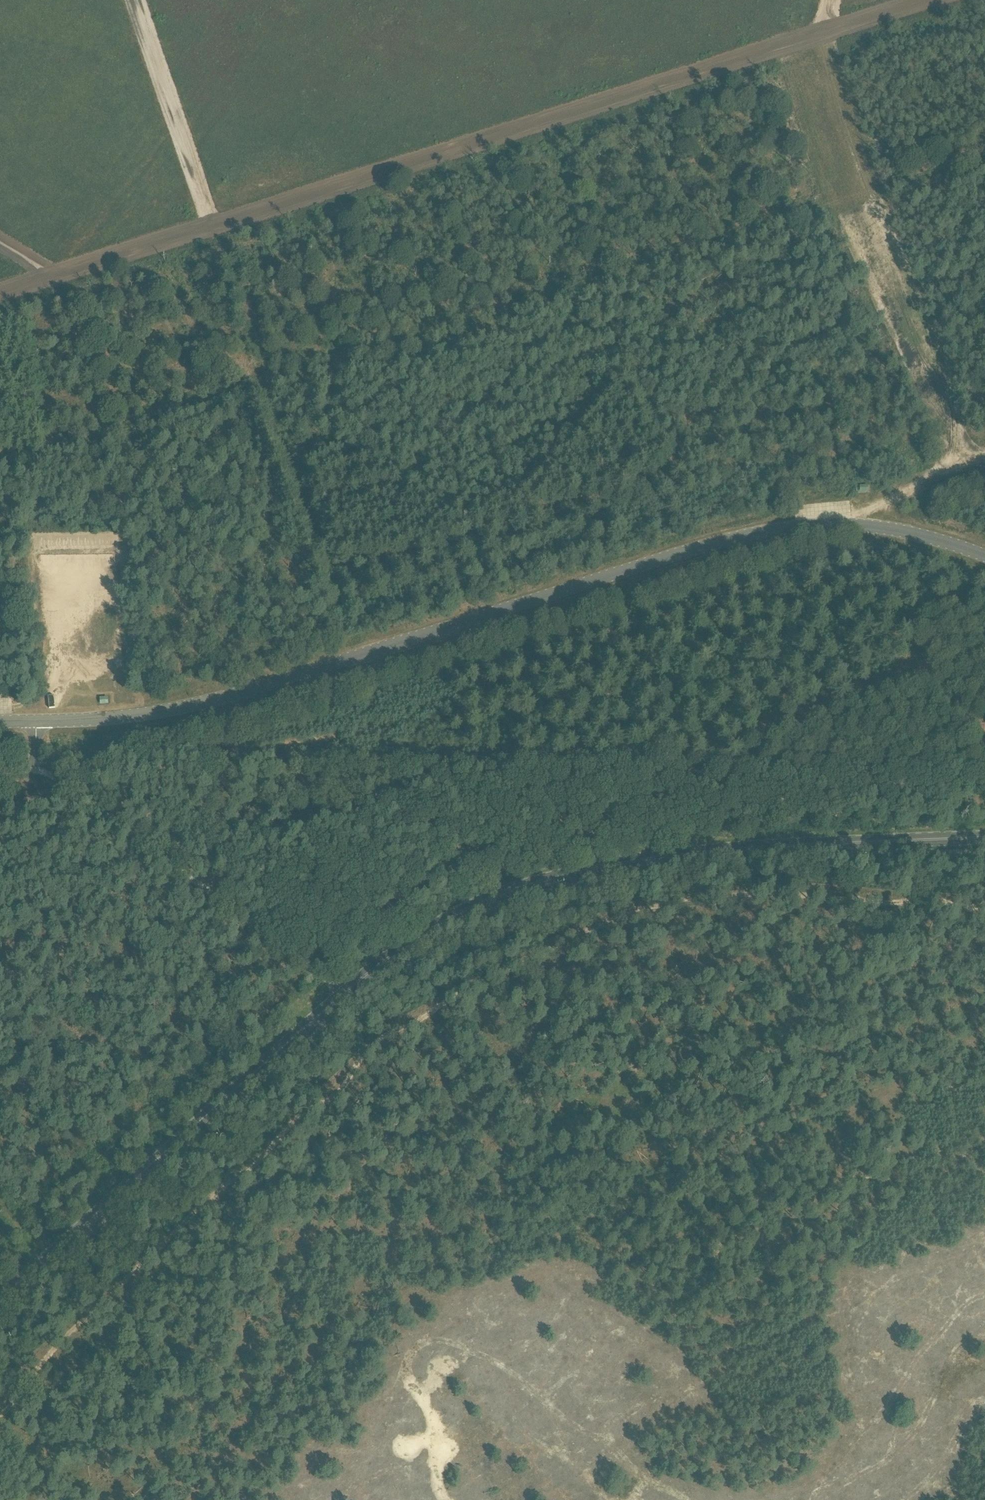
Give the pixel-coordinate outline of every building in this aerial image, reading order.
[(851,485),(853,489),(863,485),(862,481),(851,485)]
